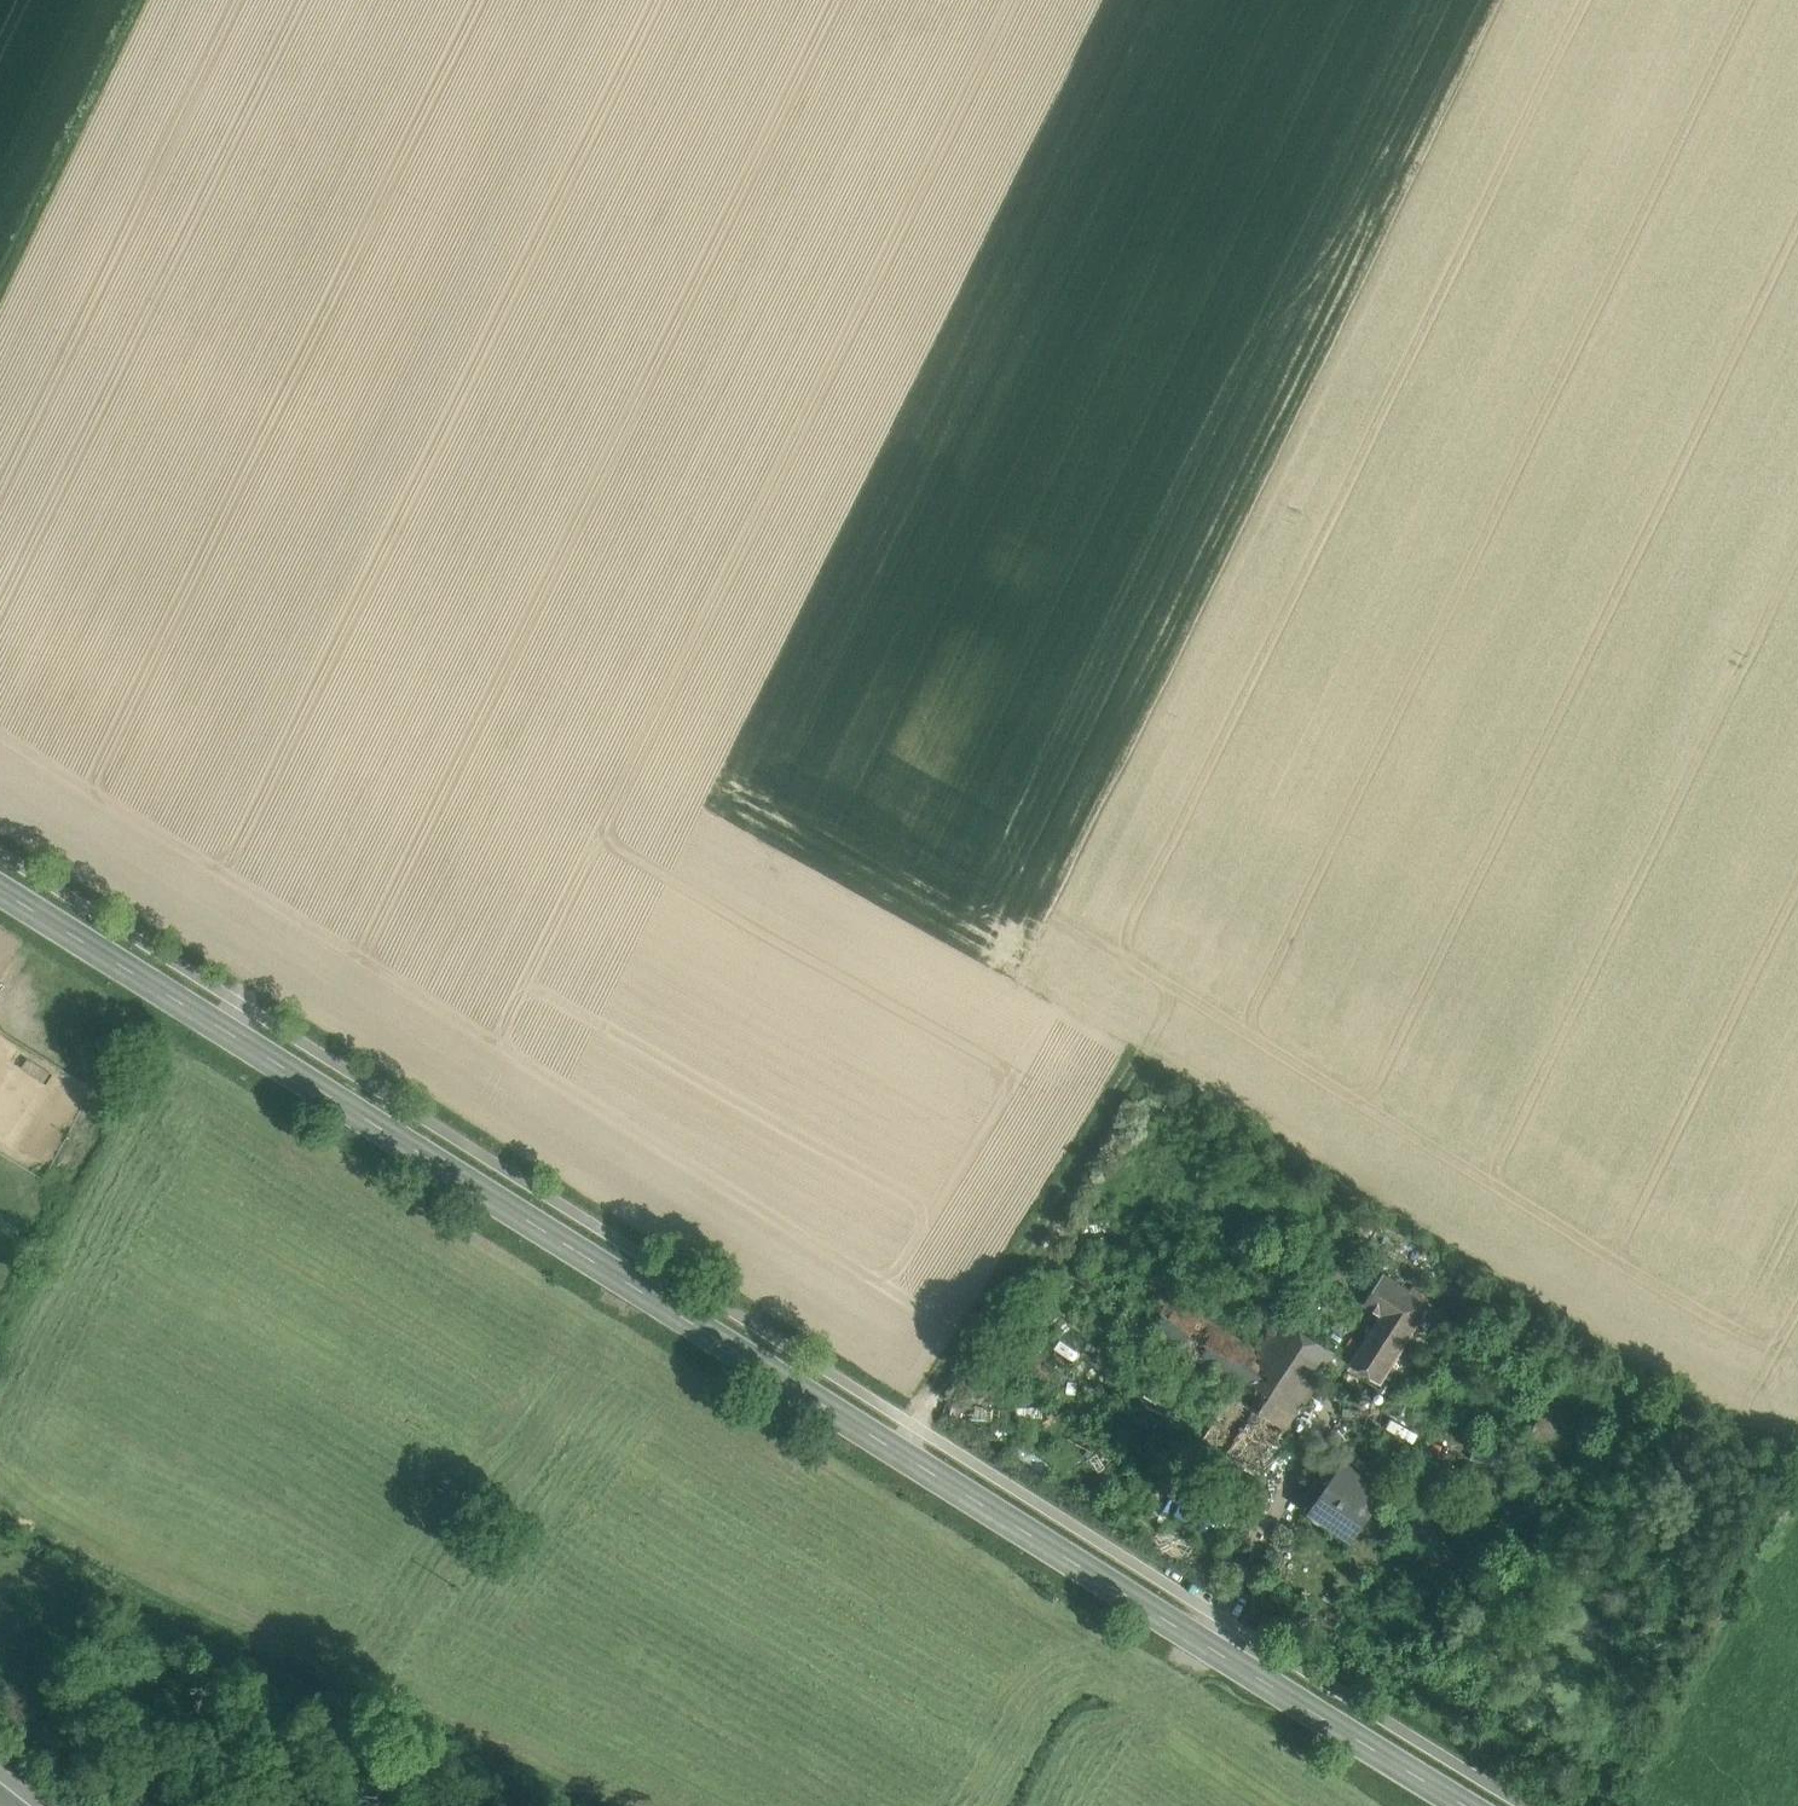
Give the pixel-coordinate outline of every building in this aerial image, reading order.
[(1430,1304),(1382,1272),(1362,1302),(1381,1315),(1350,1363),(1380,1382),(1430,1304)] [(1281,1317),(1259,1351),(1165,1290),(1138,1330),(1216,1380),(1220,1374),(1236,1385),(1202,1438),(1256,1474),(1335,1352),(1281,1317)] [(1120,1356),(1110,1350),(1102,1363),(1112,1369),(1120,1356)] [(1592,1444),(1546,1410),(1521,1443),(1568,1477),(1592,1444)] [(1342,1462),(1310,1510),(1352,1538),(1385,1490),(1342,1462)]
